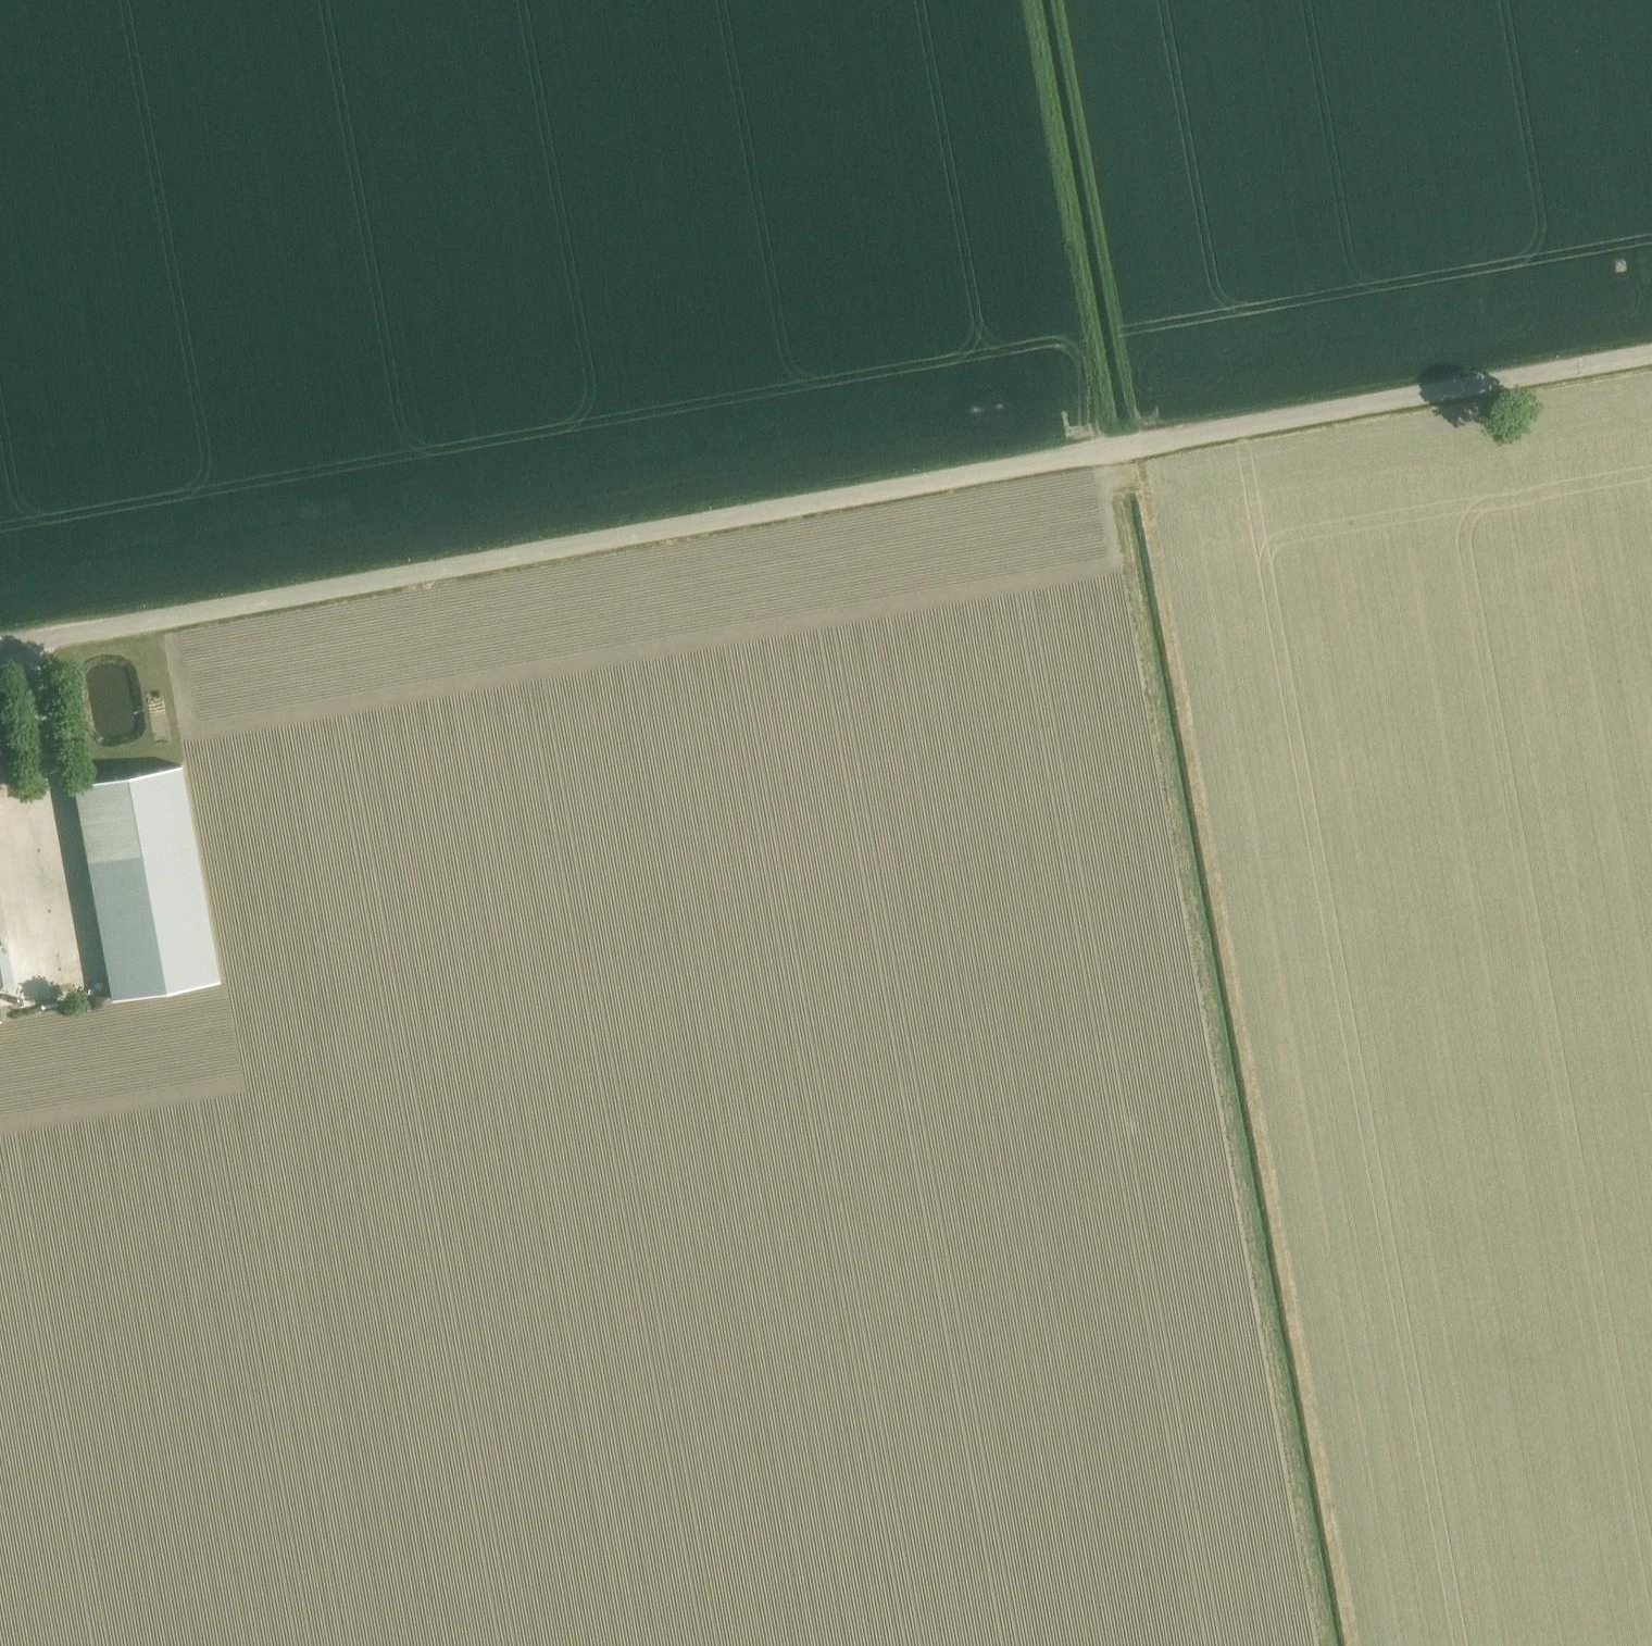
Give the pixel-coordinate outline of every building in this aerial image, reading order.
[(183,764),(99,780),(74,784),(114,999),(222,979),(183,764)]
